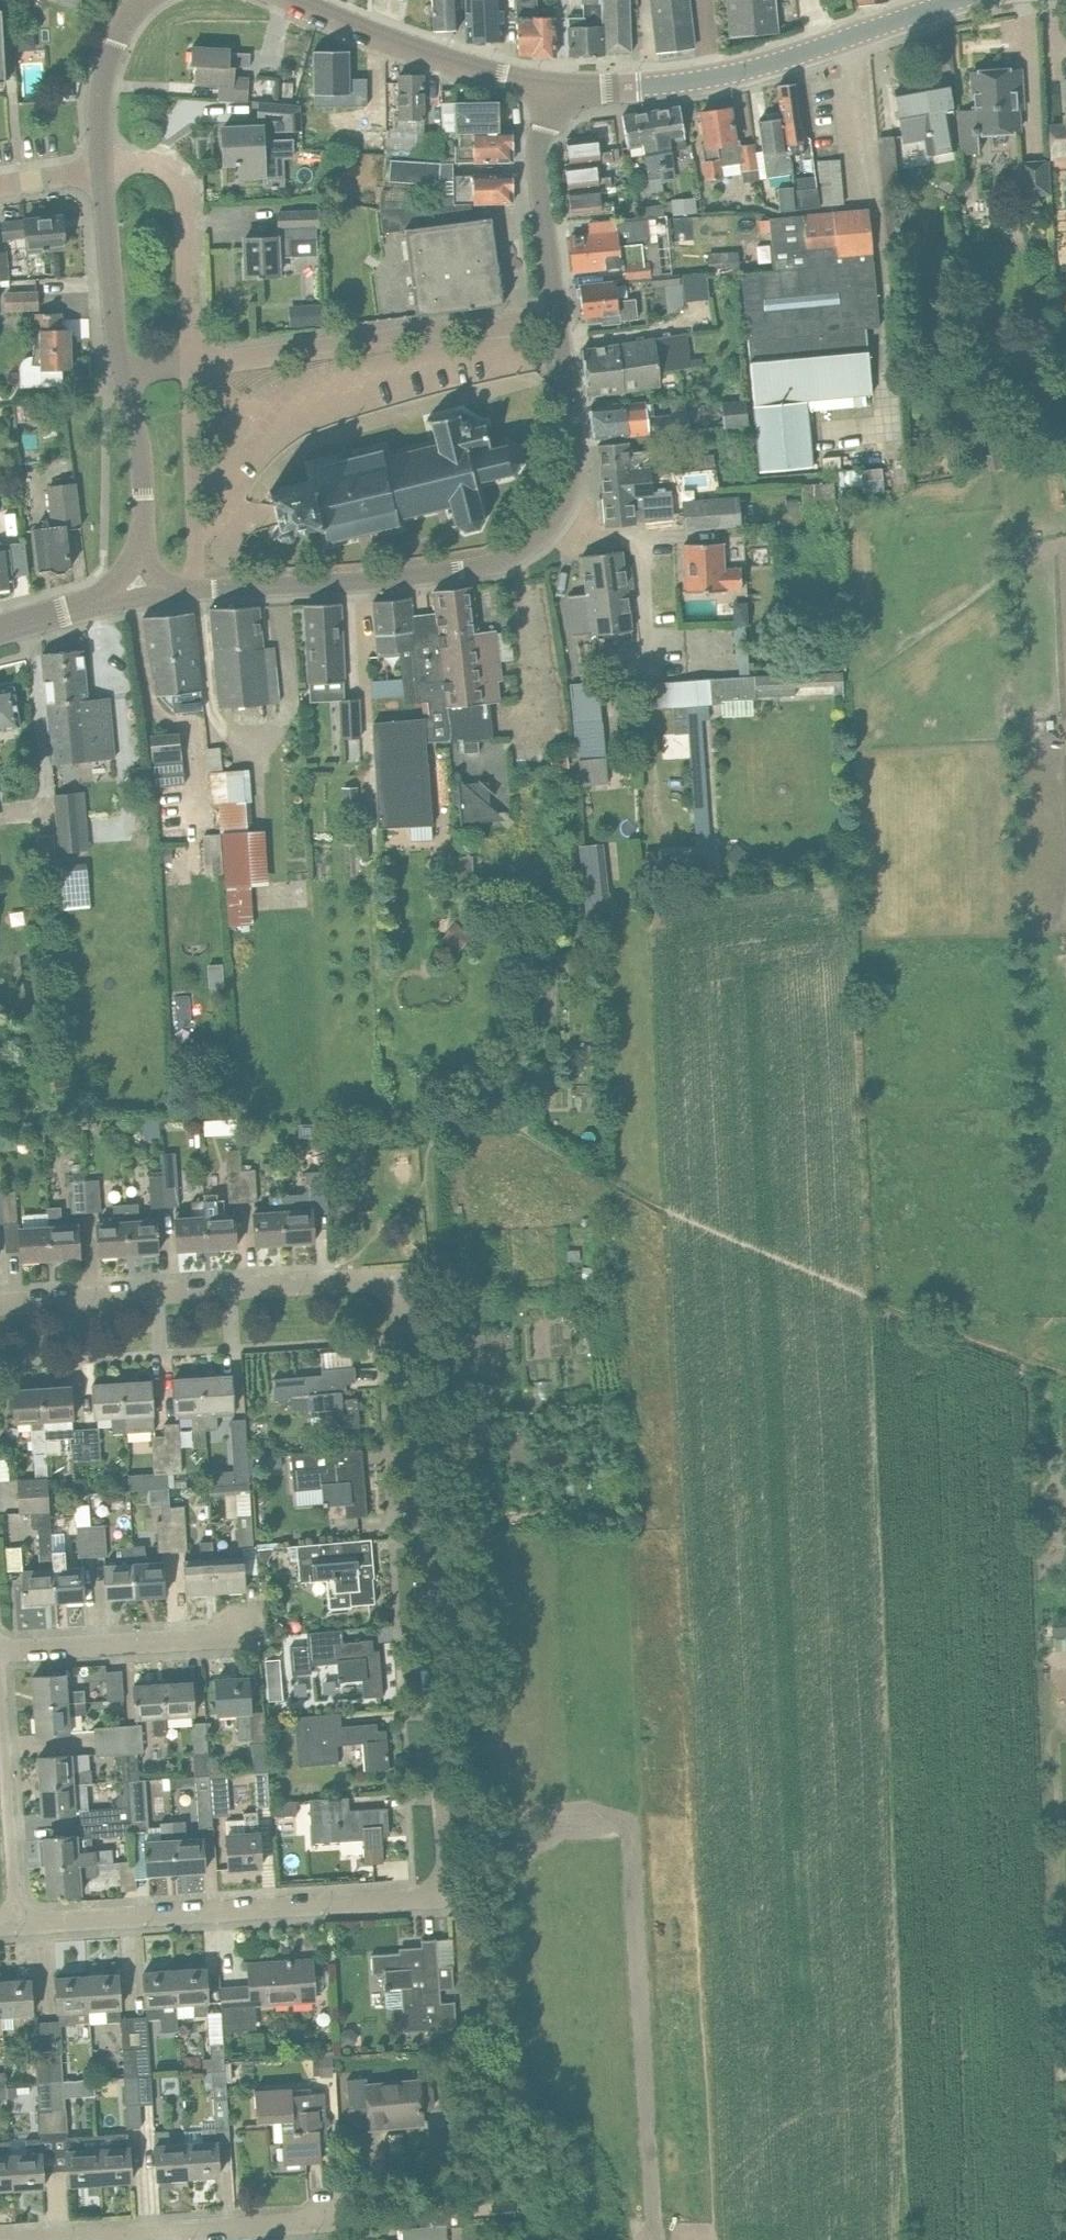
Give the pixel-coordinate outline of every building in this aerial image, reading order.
[(55,2),(78,10),(81,0),(56,0),(55,2)] [(457,7),(457,0),(432,0),(433,30),(458,28),(457,7)] [(484,0),(465,0),(466,20),(467,42),(485,41),(484,0)] [(485,41),(504,40),(503,18),(502,0),(484,0),(485,41)] [(518,32),(518,54),(531,54),(531,55),(556,55),(555,33),(554,16),(537,17),(536,0),(516,0),(518,32)] [(632,52),(630,0),(582,0),(582,3),(583,3),(583,17),(567,17),(568,34),(569,56),(604,55),(604,53),(632,52)] [(654,30),(657,51),(694,47),(691,25),(688,0),(651,0),(654,30)] [(728,15),(731,37),(777,32),(774,0),(727,0),(728,15)] [(190,65),(196,66),(195,83),(219,84),(218,98),(248,100),(249,78),(234,77),(235,66),(230,66),(230,49),(191,47),(190,65)] [(314,51),(314,106),(367,105),(367,78),(349,78),(349,51),(349,50),(313,50),(313,51),(314,51)] [(1015,93),(1020,92),(1020,90),(1019,68),(972,71),(975,109),(960,110),(962,132),(963,151),(979,150),(977,130),(1018,127),(1015,93)] [(399,75),(399,120),(424,120),(423,75),(399,75)] [(65,78),(54,80),(56,93),(67,91),(65,78)] [(1063,79),(1065,125),(1049,126),(1050,147),(1065,146),(1065,79),(1063,79)] [(952,111),(952,103),(948,82),(896,91),(900,113),(903,135),(927,131),(930,153),(954,149),(948,111),(952,111)] [(782,117),(787,148),(799,146),(798,135),(804,134),(797,83),(777,85),(781,117),(782,117)] [(499,101),(455,101),(456,132),(459,132),(459,146),(455,146),(455,162),(491,161),(513,161),(512,155),(512,150),(512,130),(500,130),(499,101)] [(286,105),(253,103),(252,119),(285,121),(286,105)] [(680,105),(651,110),(656,142),(660,168),(673,166),(670,151),(687,148),(685,137),(683,127),(680,105)] [(701,112),(705,142),(701,143),(706,180),(722,177),(720,163),(740,160),(742,170),(757,168),(753,143),(739,145),(738,141),(735,141),(730,108),(701,112)] [(656,142),(651,110),(622,115),(626,136),(627,147),(643,145),(649,179),(662,177),(660,168),(656,142)] [(782,117),(781,117),(758,120),(761,142),(766,177),(792,173),(791,168),(791,166),(787,148),(782,117)] [(265,125),(245,126),(223,127),(224,163),(244,162),(245,176),(267,174),(265,125)] [(440,160),(440,133),(385,129),(384,151),(440,160)] [(596,160),(596,161),(600,160),(600,162),(613,161),(612,150),(599,152),(597,134),(566,138),(569,163),(596,160)] [(441,162),(390,159),(388,181),(440,184),(441,162)] [(569,163),(565,163),(568,189),(598,185),(598,188),(611,186),(610,176),(597,177),(596,161),(596,160),(569,163)] [(1021,195),(1049,194),(1047,160),(1018,162),(1021,195)] [(512,173),(472,174),(453,174),(453,203),(512,202),(512,173)] [(600,202),(598,188),(598,185),(568,189),(571,214),(599,211),(599,213),(613,211),(612,201),(600,202)] [(779,211),(794,209),(792,186),(777,187),(779,211)] [(819,187),(795,190),(797,209),(821,207),(819,187)] [(694,215),(694,201),(672,202),(672,215),(694,215)] [(453,204),(379,208),(382,233),(404,230),(413,294),(416,315),(503,304),(502,298),(505,297),(505,296),(502,296),(501,286),(503,285),(503,284),(501,284),(499,274),(502,274),(502,272),(499,273),(498,262),(500,262),(500,260),(497,261),(491,217),(473,219),(472,219),(470,203),(453,204)] [(808,267),(774,270),(741,273),(747,338),(865,327),(880,326),(868,208),(803,214),(808,267)] [(274,227),(275,237),(244,238),(246,276),(258,276),(258,278),(262,278),(262,276),(279,275),(278,257),(292,256),(291,246),(317,245),(316,228),(320,228),(320,212),(271,214),(271,227),(274,227)] [(808,267),(803,214),(771,217),(774,270),(808,267)] [(592,233),(570,236),(574,272),(596,269),(621,266),(621,264),(624,264),(625,279),(652,276),(650,260),(645,260),(643,244),(651,243),(648,215),(617,219),(618,231),(592,233)] [(28,250),(43,248),(65,246),(62,216),(3,222),(4,237),(26,235),(28,250)] [(0,251),(0,282),(10,281),(7,250),(0,251)] [(738,251),(709,254),(710,268),(739,266),(738,251)] [(682,273),(686,300),(709,297),(705,270),(682,273)] [(679,273),(663,275),(652,276),(653,285),(680,282),(679,273)] [(601,283),(580,285),(583,317),(587,316),(588,322),(602,320),(602,323),(619,321),(619,320),(637,318),(635,298),(617,300),(615,281),(601,283)] [(37,291),(6,292),(7,310),(38,309),(37,291)] [(682,298),(668,299),(669,312),(683,303),(682,298)] [(306,324),(322,323),(322,303),(305,304),(306,324)] [(22,385),(21,385),(21,387),(63,385),(63,384),(61,384),(60,368),(72,367),(70,330),(61,330),(61,313),(39,314),(35,314),(36,325),(36,331),(36,332),(35,334),(33,357),(27,358),(23,363),(22,369),(22,385)] [(865,327),(747,338),(754,405),(819,398),(871,393),(865,327)] [(685,332),(582,349),(586,395),(621,391),(658,386),(656,372),(690,367),(689,359),(685,332)] [(702,357),(689,359),(690,367),(703,365),(702,357)] [(824,451),(819,398),(754,405),(759,457),(824,451)] [(724,426),(747,424),(745,400),(722,403),(724,426)] [(645,402),(589,407),(594,438),(648,433),(689,428),(687,410),(646,415),(645,402)] [(270,491),(267,496),(273,499),(280,528),(276,534),(281,538),(291,536),(294,531),(323,524),(328,546),(332,545),(331,541),(351,536),(351,541),(356,540),(355,535),(373,531),(374,536),(378,535),(377,530),(396,526),(397,530),(401,529),(398,518),(413,515),(413,518),(417,517),(416,514),(433,509),(434,513),(438,512),(437,508),(448,506),(452,522),(451,525),(454,526),(455,525),(463,530),(463,533),(467,533),(467,530),(476,527),(478,530),(481,528),(479,526),(483,517),(485,518),(486,515),(483,513),(477,486),(481,485),(480,481),(494,477),(495,482),(500,481),(499,476),(509,473),(513,477),(516,474),(513,471),(519,462),(522,462),(522,459),(519,458),(517,450),(520,449),(518,446),(515,447),(507,443),(507,439),(504,439),(504,443),(491,447),(485,424),(487,421),(485,420),(483,423),(471,426),(471,423),(474,418),(467,414),(463,419),(462,419),(460,415),(463,411),(460,410),(457,414),(432,419),(428,418),(426,421),(431,423),(436,444),(423,447),(422,444),(419,445),(419,448),(402,452),(401,449),(398,450),(398,453),(384,457),(382,446),(377,447),(379,452),(360,457),(359,451),(355,452),(356,458),(338,462),(337,457),(332,458),(334,464),(314,468),(313,463),(309,464),(314,485),(276,494),(270,491)] [(651,474),(673,472),(671,447),(665,448),(664,436),(653,437),(655,450),(629,452),(628,441),(620,442),(598,444),(600,471),(650,466),(651,474)] [(675,485),(673,472),(651,474),(650,466),(600,471),(603,498),(633,495),(632,483),(652,481),(652,488),(675,485)] [(804,523),(824,521),(821,483),(801,484),(804,523)] [(75,484),(53,486),(48,487),(53,526),(34,528),(40,571),(51,570),(57,573),(64,572),(71,567),(66,529),(80,528),(75,484)] [(636,522),(633,495),(603,498),(605,526),(627,523),(636,522)] [(696,508),(684,509),(686,527),(725,524),(723,500),(695,502),(696,508)] [(723,542),(709,543),(684,544),(684,564),(687,564),(688,574),(685,574),(686,592),(725,590),(725,589),(742,588),(741,568),(724,568),(723,542)] [(13,586),(10,565),(8,549),(0,550),(0,588),(13,586)] [(593,597),(627,593),(622,550),(582,555),(586,592),(567,594),(570,616),(572,636),(597,633),(593,597)] [(436,613),(430,614),(432,636),(406,639),(406,642),(403,650),(403,651),(402,651),(408,702),(429,700),(431,716),(425,717),(427,741),(436,741),(437,745),(494,738),(489,702),(499,701),(497,680),(501,680),(495,630),(478,632),(472,586),(433,590),(436,613)] [(632,629),(627,593),(593,597),(597,633),(614,631),(615,641),(632,639),(632,629)] [(432,636),(430,614),(413,615),(411,597),(373,601),(379,653),(402,651),(403,651),(403,650),(406,642),(406,639),(432,636)] [(340,602),(305,604),(309,683),(344,681),(340,602)] [(261,647),(259,605),(209,607),(212,629),(217,706),(277,702),(275,668),(274,646),(261,647)] [(193,611),(143,616),(146,638),(156,695),(200,689),(195,633),(193,611)] [(738,654),(748,653),(746,625),(733,626),(735,654),(738,654)] [(830,633),(813,634),(815,672),(831,671),(830,633)] [(113,757),(109,706),(107,684),(96,685),(98,699),(87,700),(83,649),(42,653),(52,762),(113,757)] [(754,675),(656,683),(658,708),(673,706),(675,727),(675,729),(675,732),(689,731),(694,808),(697,846),(698,871),(699,883),(712,882),(707,808),(701,719),(700,704),(708,704),(721,703),(722,700),(752,698),(756,698),(796,696),(795,686),(843,684),(843,671),(831,671),(815,672),(754,675)] [(17,708),(13,686),(0,688),(0,729),(20,726),(17,708)] [(598,686),(570,689),(573,722),(602,720),(598,686)] [(358,698),(340,699),(342,738),(360,737),(358,698)] [(427,741),(425,717),(375,723),(388,836),(439,829),(432,767),(431,767),(428,746),(437,745),(436,741),(427,741)] [(602,720),(573,722),(578,763),(581,763),(584,783),(605,780),(603,760),(606,760),(602,720)] [(153,766),(150,767),(151,784),(180,781),(184,781),(181,750),(180,733),(150,736),(152,753),(153,766)] [(219,747),(208,748),(210,769),(221,768),(219,747)] [(56,833),(57,853),(83,851),(77,772),(51,774),(56,833)] [(357,788),(343,788),(344,802),(358,802),(357,788)] [(458,799),(453,799),(456,818),(460,817),(464,844),(465,844),(464,837),(496,833),(501,826),(494,821),(491,794),(459,798),(458,789),(457,789),(458,799)] [(245,801),(220,803),(222,832),(247,831),(245,801)] [(220,832),(216,832),(203,833),(206,874),(223,873),(220,832)] [(58,866),(57,853),(56,833),(37,835),(40,867),(58,866)] [(600,843),(582,844),(584,910),(602,910),(600,843)] [(754,857),(736,843),(726,856),(744,870),(754,857)] [(171,848),(160,849),(160,862),(171,862),(171,848)] [(472,854),(460,854),(460,876),(472,876),(472,854)] [(63,908),(91,907),(89,867),(62,868),(63,908)] [(443,936),(459,950),(471,934),(454,921),(443,936)] [(69,1080),(56,1081),(57,1095),(70,1094),(69,1080)] [(95,1117),(82,1118),(83,1129),(96,1128),(95,1117)] [(235,1121),(223,1121),(224,1135),(236,1135),(235,1121)] [(244,1201),(242,1169),(240,1149),(227,1150),(230,1202),(244,1201)] [(163,1173),(165,1205),(180,1205),(176,1152),(162,1152),(164,1173),(163,1173)] [(255,1168),(242,1169),(244,1201),(257,1200),(255,1168)] [(165,1205),(163,1173),(150,1174),(152,1206),(165,1205)] [(85,1180),(87,1211),(101,1210),(99,1179),(85,1180)] [(87,1211),(85,1180),(72,1181),(73,1212),(87,1211)] [(15,1189),(2,1190),(4,1223),(18,1222),(15,1189)] [(283,1195),(286,1243),(314,1241),(312,1200),(305,1194),(283,1195)] [(286,1243),(283,1195),(272,1196),(273,1211),(254,1212),(256,1245),(286,1243)] [(234,1214),(218,1215),(217,1199),(205,1200),(208,1248),(236,1247),(234,1214)] [(192,1201),(192,1210),(175,1211),(178,1250),(208,1248),(205,1200),(192,1201)] [(156,1219),(140,1220),(138,1202),(125,1203),(129,1254),(158,1252),(156,1219)] [(112,1204),(114,1222),(98,1223),(100,1256),(129,1254),(125,1203),(112,1204)] [(78,1223),(63,1224),(61,1205),(47,1206),(48,1213),(51,1259),(80,1257),(78,1223)] [(23,1214),(24,1227),(19,1227),(22,1261),(51,1259),(48,1213),(23,1214)] [(334,1428),(338,1428),(360,1426),(357,1397),(342,1399),(342,1392),(347,1392),(346,1382),(356,1381),(355,1366),(322,1369),(322,1374),(273,1378),(275,1400),(275,1402),(292,1401),(293,1410),(311,1408),(312,1415),(333,1413),(334,1428)] [(231,1374),(202,1376),(205,1429),(218,1428),(217,1416),(234,1415),(234,1408),(231,1374)] [(205,1429),(202,1376),(173,1378),(175,1412),(176,1419),(193,1417),(194,1430),(205,1429)] [(151,1380),(122,1382),(125,1432),(125,1433),(154,1431),(151,1380)] [(125,1432),(122,1382),(93,1383),(95,1418),(112,1417),(113,1433),(125,1432)] [(71,1429),(71,1419),(73,1419),(71,1385),(42,1387),(45,1439),(72,1437),(73,1461),(87,1460),(85,1428),(71,1429)] [(45,1439),(42,1387),(13,1389),(15,1422),(31,1421),(32,1452),(34,1452),(36,1479),(18,1480),(19,1496),(49,1494),(45,1439)] [(250,1473),(246,1419),(232,1420),(235,1474),(250,1473)] [(169,1473),(182,1472),(179,1423),(165,1424),(169,1473)] [(100,1427),(85,1428),(87,1460),(102,1459),(100,1427)] [(165,1437),(151,1438),(153,1463),(167,1462),(165,1437)] [(326,1452),(291,1455),(292,1468),(294,1490),(297,1490),(298,1508),(323,1506),(345,1504),(346,1517),(368,1516),(362,1449),(340,1451),(326,1452)] [(280,1456),(263,1457),(264,1467),(280,1466),(280,1456)] [(119,1480),(115,1484),(116,1490),(127,1489),(126,1479),(119,1480)] [(250,1481),(210,1484),(211,1494),(238,1492),(241,1547),(254,1546),(250,1481)] [(49,1494),(19,1496),(20,1512),(50,1510),(49,1494)] [(172,1552),(170,1507),(169,1504),(162,1505),(163,1520),(158,1520),(161,1553),(172,1552)] [(185,1505),(170,1507),(172,1552),(189,1550),(185,1505)] [(91,1525),(93,1556),(107,1555),(105,1524),(91,1525)] [(93,1556),(91,1525),(78,1526),(80,1557),(93,1556)] [(52,1550),(51,1526),(38,1527),(41,1569),(24,1570),(25,1588),(23,1589),(23,1592),(25,1591),(26,1603),(55,1601),(52,1550)] [(199,1540),(200,1558),(185,1559),(187,1593),(215,1591),(214,1557),(213,1539),(199,1540)] [(296,1544),(289,1545),(290,1558),(297,1557),(299,1581),(326,1578),(328,1608),(332,1612),(350,1610),(349,1605),(351,1605),(375,1603),(373,1577),(375,1577),(371,1539),(349,1540),(319,1542),(296,1544)] [(163,1561),(146,1562),(145,1544),(132,1545),(136,1596),(165,1595),(163,1561)] [(120,1546),(121,1563),(104,1564),(106,1598),(136,1596),(132,1545),(120,1546)] [(266,1548),(255,1549),(256,1566),(267,1565),(266,1548)] [(65,1549),(52,1550),(55,1601),(85,1600),(83,1566),(66,1567),(65,1549)] [(214,1557),(215,1591),(245,1589),(243,1555),(214,1557)] [(283,1625),(279,1622),(275,1622),(272,1627),(272,1630),(276,1633),(280,1633),(283,1628),(283,1625)] [(1065,1646),(1065,1625),(1055,1625),(1055,1646),(1065,1646)] [(308,1645),(290,1646),(292,1675),(311,1674),(310,1664),(337,1661),(338,1682),(360,1680),(361,1697),(383,1696),(380,1655),(374,1656),(373,1639),(343,1642),(342,1629),(320,1631),(307,1632),(308,1645)] [(279,1659),(266,1660),(267,1673),(280,1672),(279,1659)] [(124,1698),(123,1692),(122,1670),(106,1671),(108,1699),(124,1698)] [(34,1704),(68,1702),(66,1674),(32,1676),(34,1704)] [(252,1738),(249,1699),(248,1677),(216,1679),(218,1712),(236,1711),(238,1739),(252,1738)] [(192,1681),(162,1683),(164,1715),(194,1713),(192,1681)] [(164,1715),(162,1683),(134,1684),(136,1717),(154,1716),(155,1735),(166,1735),(164,1715)] [(85,1700),(68,1702),(34,1704),(36,1734),(70,1732),(69,1715),(86,1713),(85,1700)] [(302,1714),(296,1715),(297,1729),(300,1764),(306,1763),(338,1761),(336,1743),(359,1742),(362,1770),(366,1770),(388,1768),(386,1739),(379,1740),(377,1723),(355,1725),(340,1725),(339,1712),(302,1714)] [(140,1778),(138,1751),(143,1751),(141,1723),(125,1724),(126,1738),(129,1779),(140,1778)] [(195,1755),(209,1755),(207,1723),(193,1724),(195,1755)] [(126,1738),(125,1724),(93,1726),(95,1741),(126,1738)] [(284,1737),(283,1724),(271,1725),(272,1739),(284,1737)] [(126,1738),(95,1741),(96,1754),(116,1753),(117,1764),(123,1763),(124,1779),(129,1779),(126,1738)] [(256,1771),(269,1770),(267,1743),(254,1744),(256,1771)] [(93,1770),(72,1771),(71,1754),(38,1757),(40,1786),(93,1782),(93,1770)] [(271,1806),(269,1770),(256,1771),(258,1807),(271,1806)] [(201,1828),(215,1827),(210,1776),(197,1777),(201,1828)] [(149,1833),(146,1804),(144,1780),(131,1781),(133,1805),(131,1805),(132,1820),(133,1834),(149,1833)] [(93,1782),(40,1786),(42,1815),(75,1813),(74,1796),(94,1795),(93,1782)] [(309,1799),(310,1820),(312,1842),(363,1839),(364,1863),(383,1862),(381,1826),(389,1826),(387,1807),(349,1810),(349,1796),(327,1798),(309,1799)] [(298,1801),(274,1802),(275,1817),(299,1816),(298,1801)] [(131,1805),(99,1808),(83,1809),(84,1823),(132,1820),(131,1805)] [(243,1819),(226,1820),(227,1834),(228,1847),(230,1869),(261,1866),(260,1844),(258,1818),(258,1812),(244,1812),(244,1819),(243,1819)] [(133,1834),(132,1820),(84,1823),(85,1838),(95,1837),(133,1834)] [(160,1822),(161,1839),(145,1840),(147,1874),(175,1872),(172,1821),(160,1822)] [(184,1821),(172,1821),(175,1872),(205,1870),(203,1837),(185,1838),(184,1821)] [(85,1838),(77,1839),(77,1835),(58,1836),(58,1834),(55,1834),(55,1836),(44,1837),(44,1840),(40,1840),(41,1854),(45,1854),(46,1866),(97,1862),(95,1837),(85,1838)] [(119,1861),(120,1869),(121,1890),(137,1889),(135,1860),(119,1861)] [(97,1862),(46,1866),(48,1896),(59,1895),(60,1897),(63,1897),(63,1894),(81,1893),(80,1877),(98,1876),(97,1862)] [(456,2028),(453,1980),(452,1965),(438,1966),(437,1938),(421,1940),(422,1953),(410,1954),(410,1952),(371,1954),(373,1974),(383,1973),(384,1990),(401,1988),(404,2031),(456,2028)] [(251,1986),(220,1988),(221,1999),(222,2012),(222,2021),(254,2019),(253,2003),(314,1999),(313,1990),(323,1989),(322,1972),(312,1973),(311,1960),(290,1961),(290,1958),(287,1958),(287,1961),(249,1964),(251,1986)] [(205,1967),(174,1969),(176,2004),(192,2003),(192,2016),(208,2015),(207,1989),(205,1967)] [(176,2004),(174,1969),(144,1971),(145,1993),(148,2019),(161,2018),(160,2005),(176,2004)] [(87,1975),(89,2010),(105,2009),(106,2021),(120,2021),(119,1995),(118,1973),(87,1975)] [(89,2010),(87,1975),(56,1977),(58,1998),(59,2024),(75,2023),(74,2011),(89,2010)] [(0,1980),(0,1995),(1,2016),(18,2015),(19,2027),(33,2027),(30,1978),(0,1980)] [(344,2030),(340,2035),(340,2041),(341,2046),(345,2045),(351,2045),(356,2040),(355,2034),(351,2030),(344,2030)] [(456,2036),(446,2037),(447,2047),(457,2047),(456,2036)] [(213,2057),(204,2058),(205,2071),(213,2071),(224,2071),(224,2061),(223,2044),(212,2045),(213,2057)] [(137,2076),(153,2075),(151,2047),(135,2048),(137,2076)] [(137,2076),(135,2048),(126,2049),(128,2076),(137,2076)] [(50,2081),(65,2080),(64,2053),(48,2054),(50,2081)] [(50,2081),(48,2054),(38,2054),(39,2082),(50,2081)] [(331,2056),(321,2057),(322,2073),(322,2075),(332,2074),(331,2056)] [(187,2059),(188,2068),(197,2068),(196,2059),(187,2059)] [(213,2071),(211,2071),(213,2090),(215,2122),(215,2128),(217,2141),(229,2141),(224,2071),(213,2071)] [(155,2104),(153,2075),(137,2076),(139,2105),(155,2104)] [(137,2076),(128,2076),(130,2105),(139,2105),(137,2076)] [(418,2080),(366,2085),(365,2079),(346,2081),(349,2108),(368,2107),(370,2128),(422,2123),(421,2111),(430,2110),(434,2105),(432,2088),(428,2084),(418,2084),(418,2080)] [(65,2080),(50,2081),(51,2110),(65,2109),(66,2109),(65,2080)] [(51,2110),(50,2081),(39,2082),(40,2110),(51,2110)] [(14,2086),(4,2087),(5,2098),(15,2097),(14,2086)] [(255,2090),(255,2098),(257,2120),(281,2119),(284,2163),(321,2160),(319,2129),(326,2129),(324,2107),(323,2091),(291,2093),(290,2088),(255,2090)] [(139,2105),(126,2105),(127,2128),(141,2127),(139,2105)] [(65,2109),(51,2110),(54,2138),(56,2171),(69,2170),(67,2137),(65,2109)] [(51,2110),(40,2110),(39,2111),(41,2139),(43,2171),(56,2171),(54,2138),(51,2110)] [(202,2142),(185,2143),(187,2177),(219,2175),(218,2153),(215,2128),(201,2129),(202,2142)] [(187,2177),(185,2143),(169,2144),(168,2131),(154,2132),(156,2157),(158,2179),(187,2177)] [(98,2149),(100,2183),(131,2181),(130,2159),(128,2133),(113,2134),(114,2148),(98,2149)] [(100,2183),(98,2149),(83,2149),(82,2136),(67,2137),(69,2170),(70,2185),(100,2183)] [(28,2153),(10,2154),(12,2188),(44,2186),(43,2171),(41,2139),(27,2140),(28,2153)] [(10,2154),(0,2155),(0,2189),(12,2188),(10,2154)] [(515,2204),(493,2205),(494,2220),(515,2219),(515,2204)] [(420,2226),(402,2227),(403,2239),(448,2239),(447,2226),(447,2224),(420,2226)]
